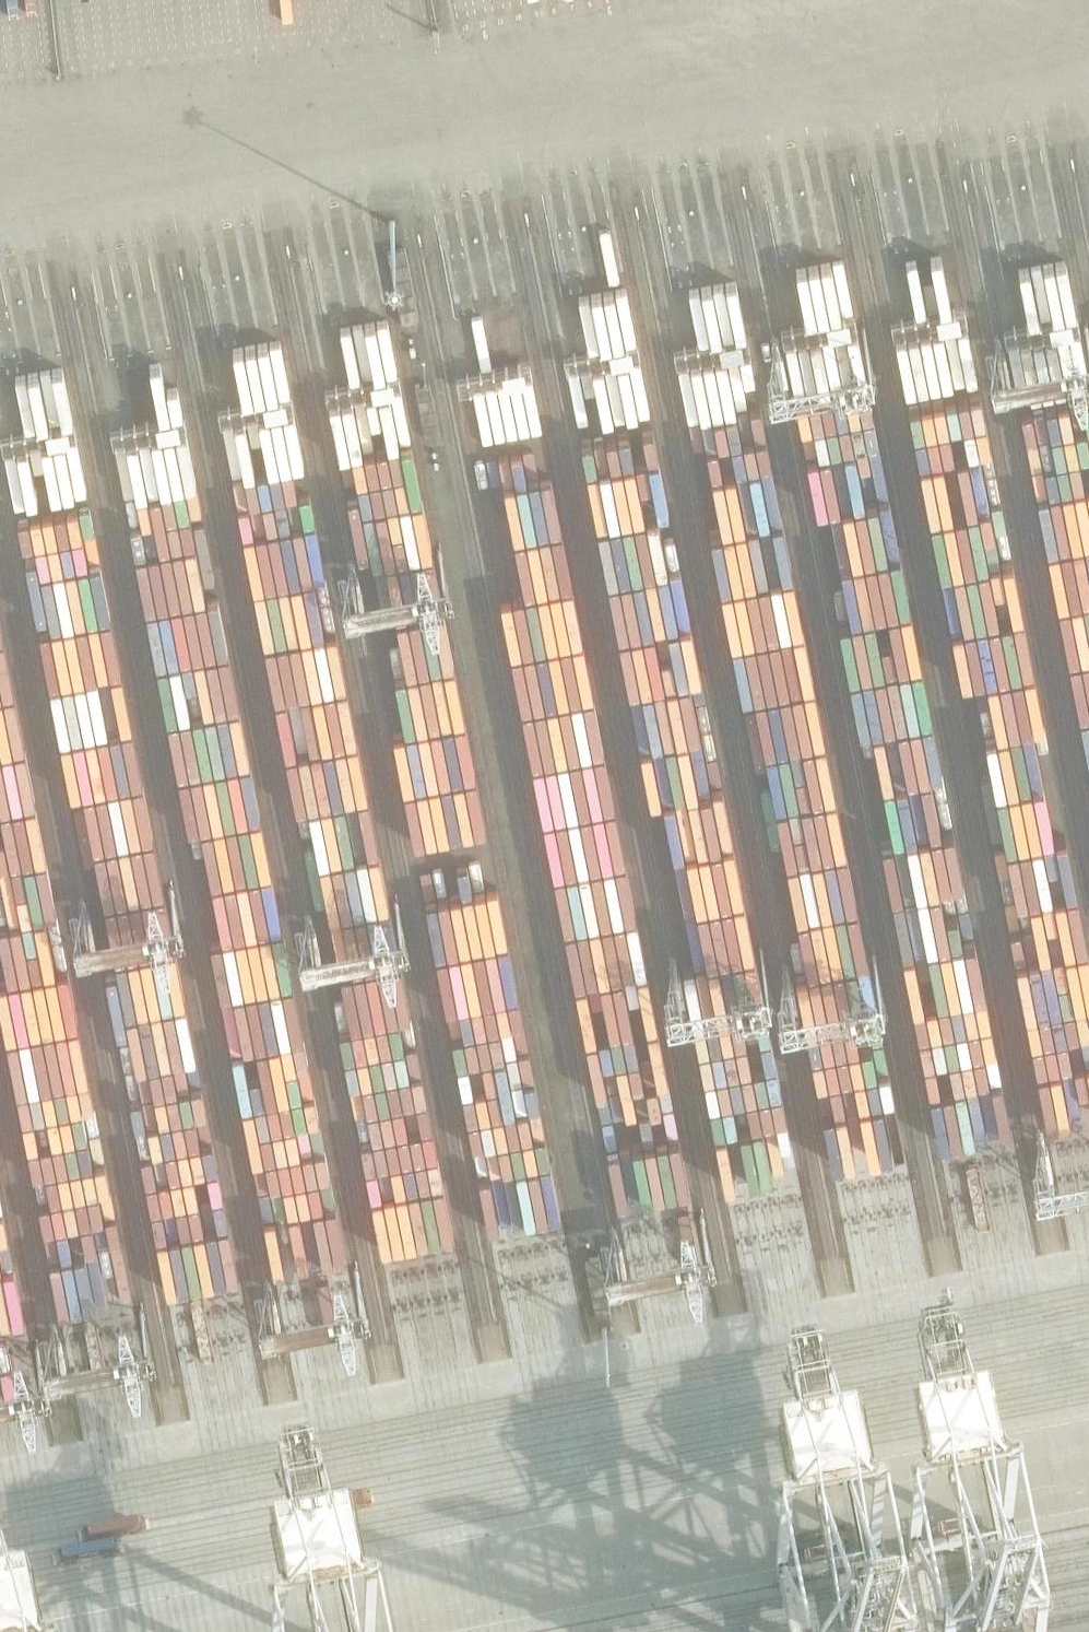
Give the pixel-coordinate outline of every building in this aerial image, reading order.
[(401,323),(419,320),(405,247),(387,250),(401,323)] [(596,1317),(610,1314),(599,1259),(585,1261),(596,1317)]
